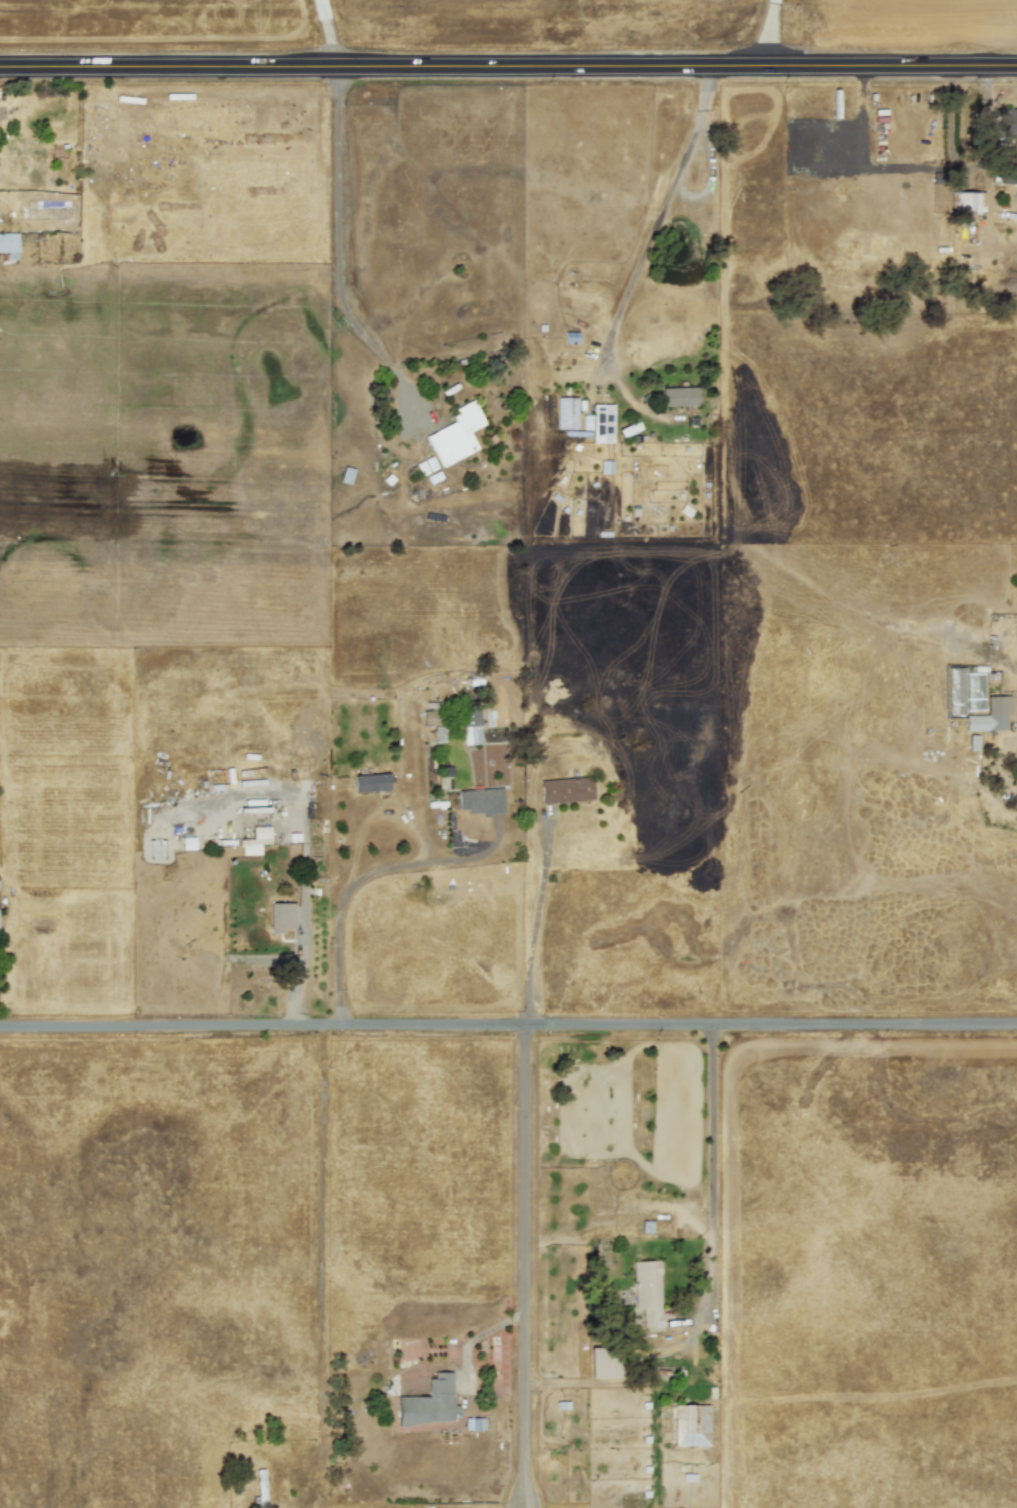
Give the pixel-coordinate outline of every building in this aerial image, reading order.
[(1012,132),(1013,143),(1016,143),(1016,108),(997,108),(997,132),(1012,132)] [(983,191),(951,192),(951,214),(983,213),(983,191)] [(6,259),(17,259),(17,233),(0,233),(0,252),(6,252),(6,259)] [(564,343),(577,343),(577,332),(564,332),(564,343)] [(660,387),(661,406),(696,405),(696,387),(660,387)] [(576,397),(556,397),(556,429),(576,429),(576,397)] [(425,435),(440,466),(477,450),(468,431),(484,424),(473,401),(450,412),(454,422),(425,435)] [(612,442),(612,404),(591,404),(591,416),(581,416),(581,429),(591,430),(591,442),(612,442)] [(599,473),(612,473),(612,460),(600,460),(599,473)] [(338,481),(349,484),(354,469),(343,466),(338,481)] [(965,730),(1005,729),(1005,714),(1010,714),(1010,695),(986,696),(986,715),(964,715),(965,730)] [(479,706),(461,706),(463,744),(480,744),(479,706)] [(422,725),(438,725),(438,711),(422,711),(422,725)] [(443,742),(443,726),(433,727),(434,742),(443,742)] [(354,792),(388,791),(388,774),(353,775),(354,792)] [(592,800),(590,777),(540,779),(541,803),(592,800)] [(458,789),(458,809),(466,809),(466,813),(503,813),(502,788),(458,789)] [(241,855),(260,854),(259,844),(269,844),(268,827),(252,827),(252,839),(241,839),(241,855)] [(181,849),(194,849),(194,837),(181,837),(181,849)] [(269,903),(269,933),(285,933),(285,929),(294,929),(293,902),(269,903)] [(651,1233),(651,1221),(641,1220),(641,1233),(651,1233)] [(632,1261),(634,1309),(642,1309),(643,1329),(661,1328),(659,1260),(632,1261)] [(615,1378),(614,1349),(589,1349),(589,1379),(615,1378)] [(396,1396),(396,1424),(455,1424),(455,1405),(451,1405),(451,1372),(429,1372),(429,1396),(396,1396)] [(708,1405),(673,1405),(674,1446),(709,1445),(708,1405)] [(483,1417),(464,1418),(464,1430),(484,1430),(483,1417)]
